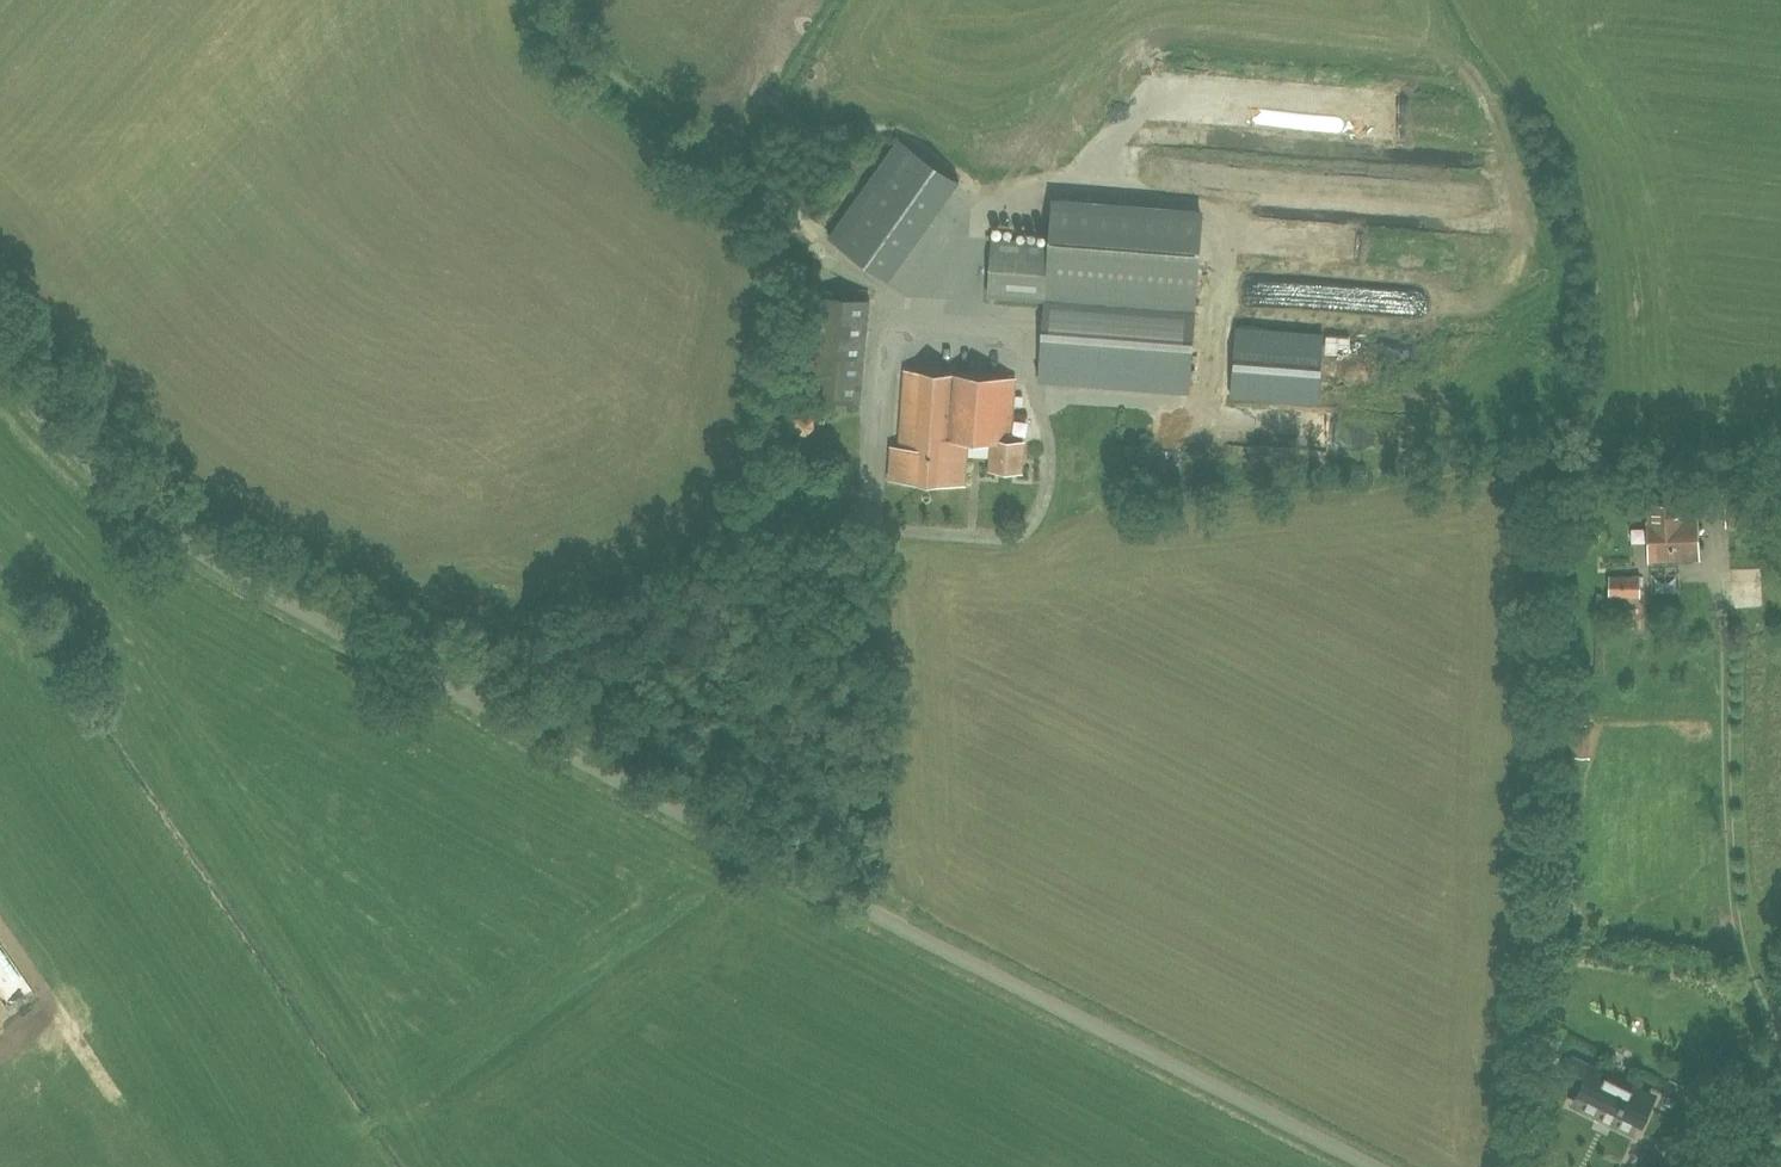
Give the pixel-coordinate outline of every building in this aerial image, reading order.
[(897,140),(827,240),(888,282),(957,182),(897,140)] [(1190,390),(1202,215),(1053,205),(1050,242),(994,238),(990,295),(1046,299),(1040,380),(1190,390)] [(869,302),(809,297),(800,397),(860,402),(869,302)] [(1319,400),(1324,331),(1238,325),(1233,393),(1319,400)] [(966,483),(969,438),(993,439),(991,468),(1023,469),(1024,439),(1012,439),(1016,377),(905,371),(902,447),(894,447),(892,478),(966,483)] [(1723,489),(1724,502),(1727,502),(1727,526),(1780,525),(1780,488),(1723,489)] [(1651,562),(1699,559),(1696,513),(1683,513),(1682,503),(1648,505),(1651,562)] [(1641,598),(1641,577),(1610,576),(1609,597),(1641,598)] [(1734,590),(1734,609),(1768,608),(1767,588),(1734,590)] [(1591,757),(1592,725),(1565,724),(1564,756),(1591,757)] [(1591,1067),(1574,1102),(1637,1132),(1654,1097),(1591,1067)]
